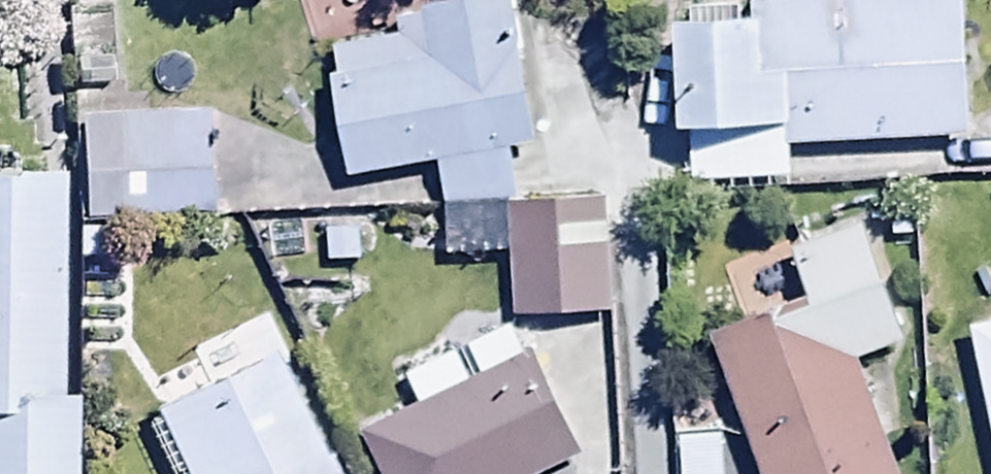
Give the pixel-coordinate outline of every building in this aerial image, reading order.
[(750,1),(751,13),(689,15),(689,28),(683,29),(688,192),(791,189),(789,150),(969,144),(964,0),(774,0),(750,1)] [(441,173),(446,213),(516,210),(509,156),(535,152),(517,6),(427,17),(428,24),(397,28),(399,45),(331,53),(347,184),(441,173)] [(216,117),(78,122),(81,224),(219,220),(216,117)] [(64,185),(0,183),(0,473),(81,473),(83,404),(57,403),(64,185)] [(516,210),(446,213),(448,252),(510,249),(514,325),(614,320),(609,206),(516,210)] [(710,340),(760,473),(900,473),(859,366),(911,346),(870,234),(794,262),(809,304),(710,340)] [(971,336),(990,429),(990,331),(971,336)] [(363,444),(377,473),(548,473),(584,457),(536,358),(526,363),(513,336),(405,388),(419,416),(363,444)] [(283,360),(140,430),(161,473),(339,473),(283,360)] [(679,442),(680,473),(728,473),(726,439),(679,442)]
